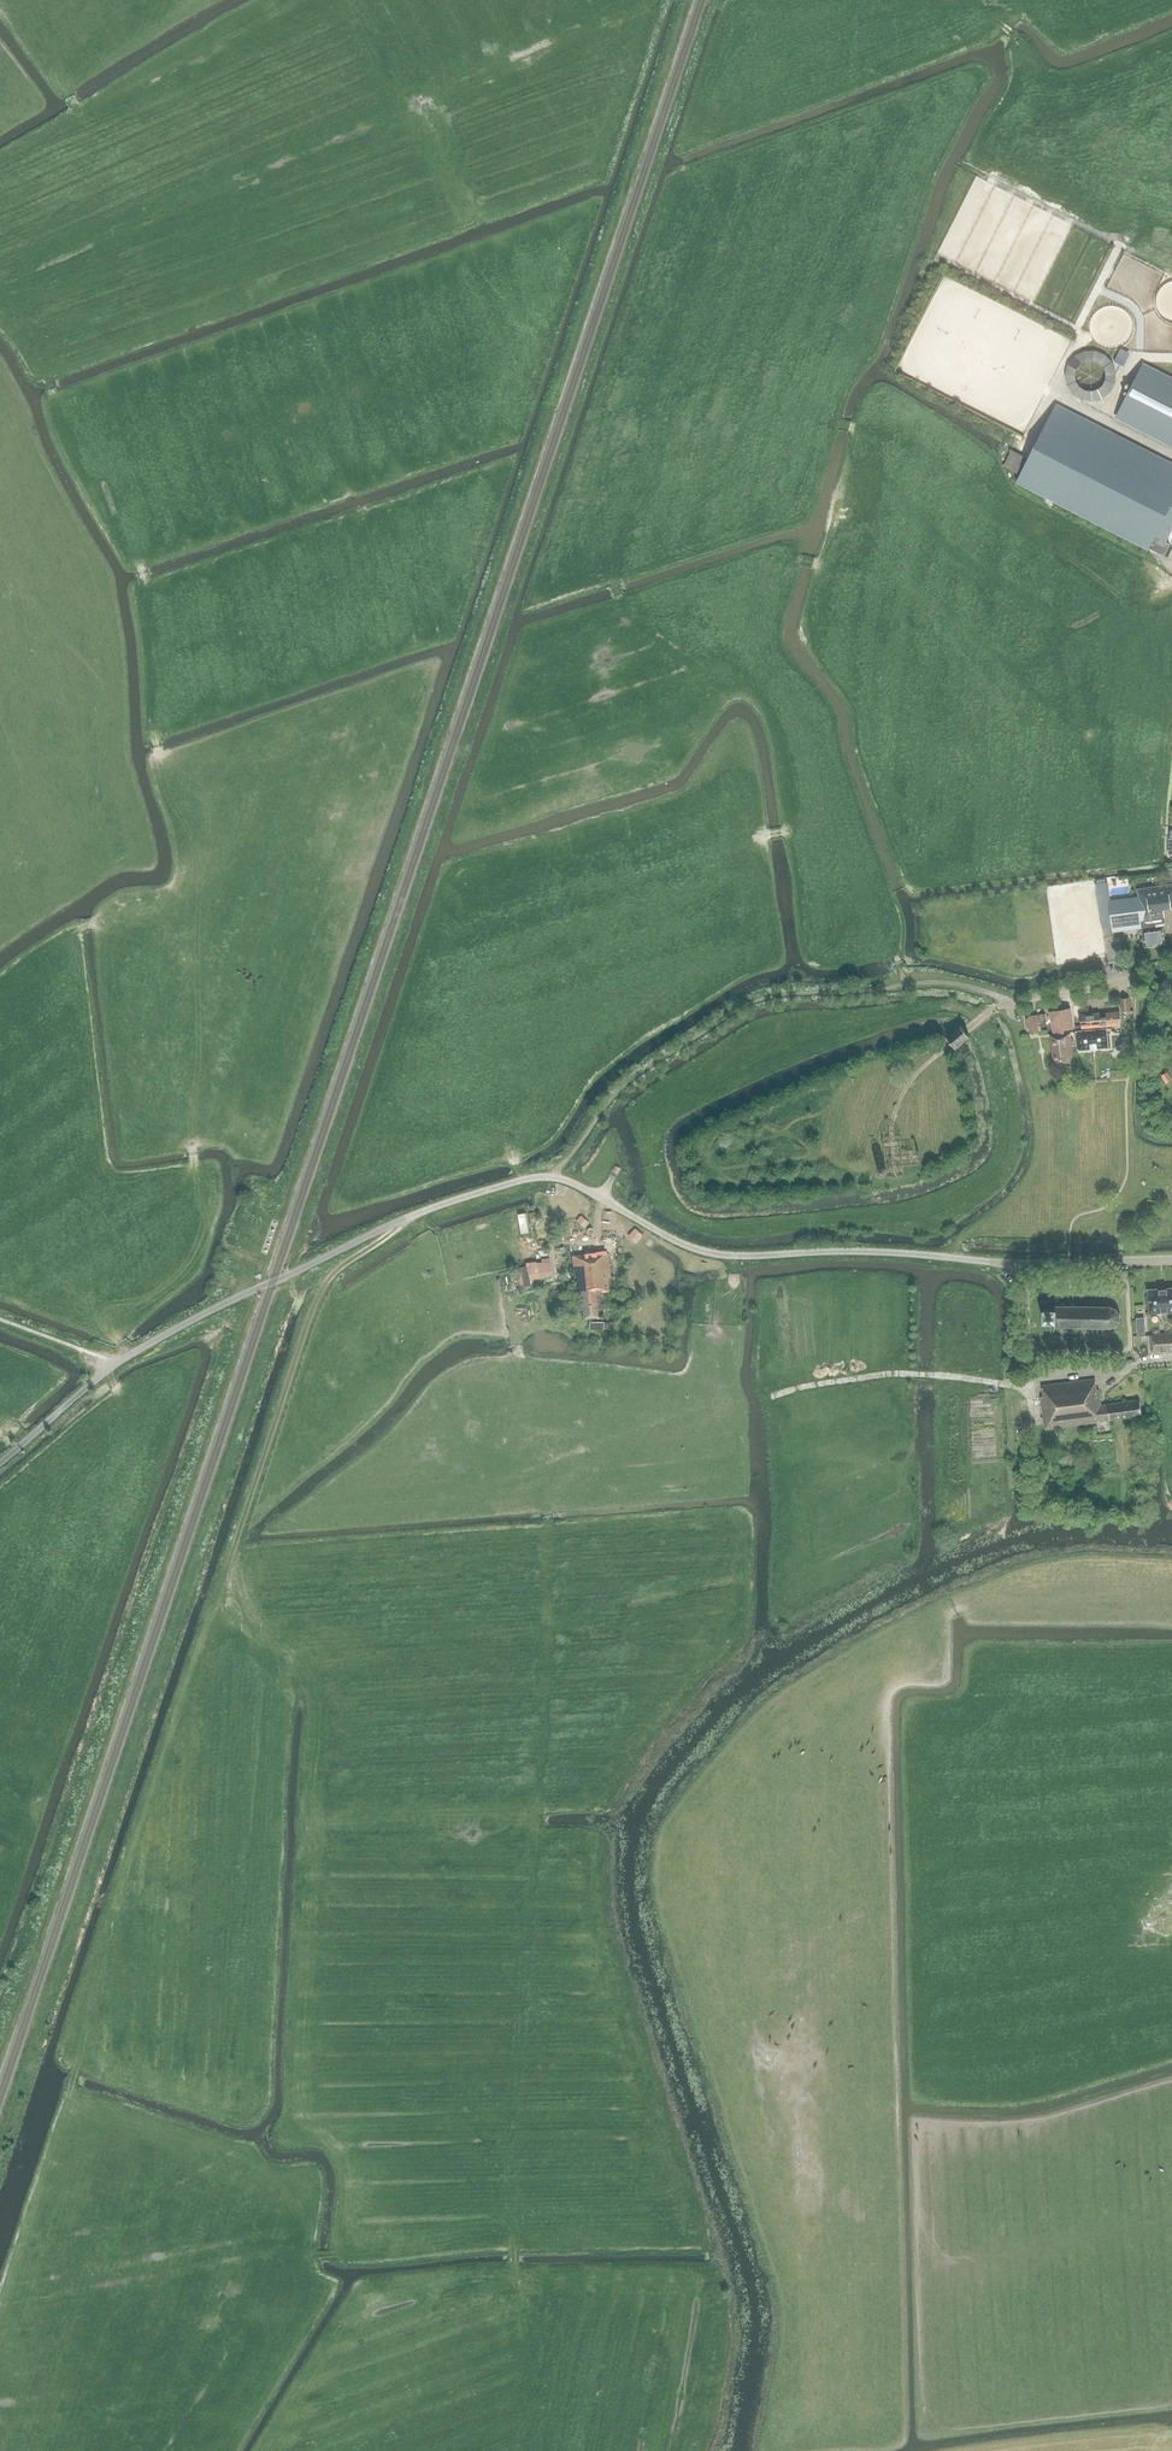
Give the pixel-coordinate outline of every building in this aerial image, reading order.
[(1114,361),(1121,365),(1127,352),(1120,348),(1114,361)] [(1142,365),(1117,416),(1171,444),(1171,381),(1142,365)] [(1171,528),(1171,465),(1056,406),(1017,481),(1164,556),(1170,544),(1165,542),(1171,528)] [(1136,888),(1137,896),(1109,899),(1112,927),(1141,924),(1144,947),(1165,944),(1162,927),(1165,927),(1163,908),(1171,907),(1171,909),(1171,883),(1136,888)] [(1130,997),(1121,998),(1122,1011),(1131,1010),(1130,997)] [(1063,1031),(1073,1029),(1070,1008),(1049,1012),(1052,1035),(1063,1033),(1063,1031)] [(1081,1029),(1082,1029),(1089,1028),(1120,1025),(1119,1017),(1119,1012),(1112,1012),(1107,1013),(1107,1017),(1100,1018),(1099,1013),(1080,1015),(1081,1029)] [(1030,1034),(1039,1033),(1038,1015),(1028,1016),(1030,1034)] [(968,1038),(969,1037),(965,1032),(960,1026),(947,1038),(951,1043),(956,1049),(968,1038)] [(1089,1030),(1089,1028),(1082,1029),(1082,1031),(1075,1032),(1077,1050),(1108,1047),(1106,1029),(1089,1030)] [(1073,1062),(1070,1035),(1051,1036),(1054,1064),(1073,1062)] [(1168,1071),(1161,1075),(1166,1083),(1171,1080),(1171,1077),(1168,1071)] [(522,1236),(530,1235),(527,1216),(519,1217),(522,1236)] [(637,1229),(629,1237),(637,1244),(645,1237),(637,1229)] [(574,1257),(577,1295),(587,1294),(589,1321),(599,1320),(599,1312),(607,1311),(605,1295),(614,1294),(611,1254),(574,1257)] [(523,1287),(531,1285),(529,1279),(526,1266),(519,1268),(520,1273),(515,1274),(520,1293),(524,1292),(523,1287)] [(1148,1290),(1149,1314),(1171,1312),(1171,1288),(1148,1290)] [(536,1304),(535,1295),(520,1297),(521,1306),(536,1304)] [(1120,1322),(1120,1320),(1119,1320),(1119,1315),(1120,1314),(1120,1313),(1118,1313),(1116,1310),(1116,1309),(1115,1308),(1115,1309),(1110,1307),(1110,1306),(1109,1306),(1108,1307),(1097,1307),(1096,1306),(1095,1306),(1095,1307),(1055,1306),(1055,1310),(1043,1310),(1043,1323),(1055,1323),(1055,1327),(1059,1327),(1059,1326),(1109,1328),(1114,1327),(1115,1327),(1116,1327),(1116,1326),(1119,1321),(1120,1322)] [(1144,1318),(1136,1318),(1137,1334),(1145,1334),(1144,1318)] [(1152,1353),(1171,1351),(1171,1333),(1151,1334),(1152,1353)] [(1109,1420),(1141,1415),(1139,1400),(1104,1405),(1101,1405),(1098,1389),(1096,1390),(1095,1379),(1042,1386),(1044,1396),(1033,1398),(1045,1429),(1099,1422),(1098,1421),(1109,1419),(1109,1420)]
